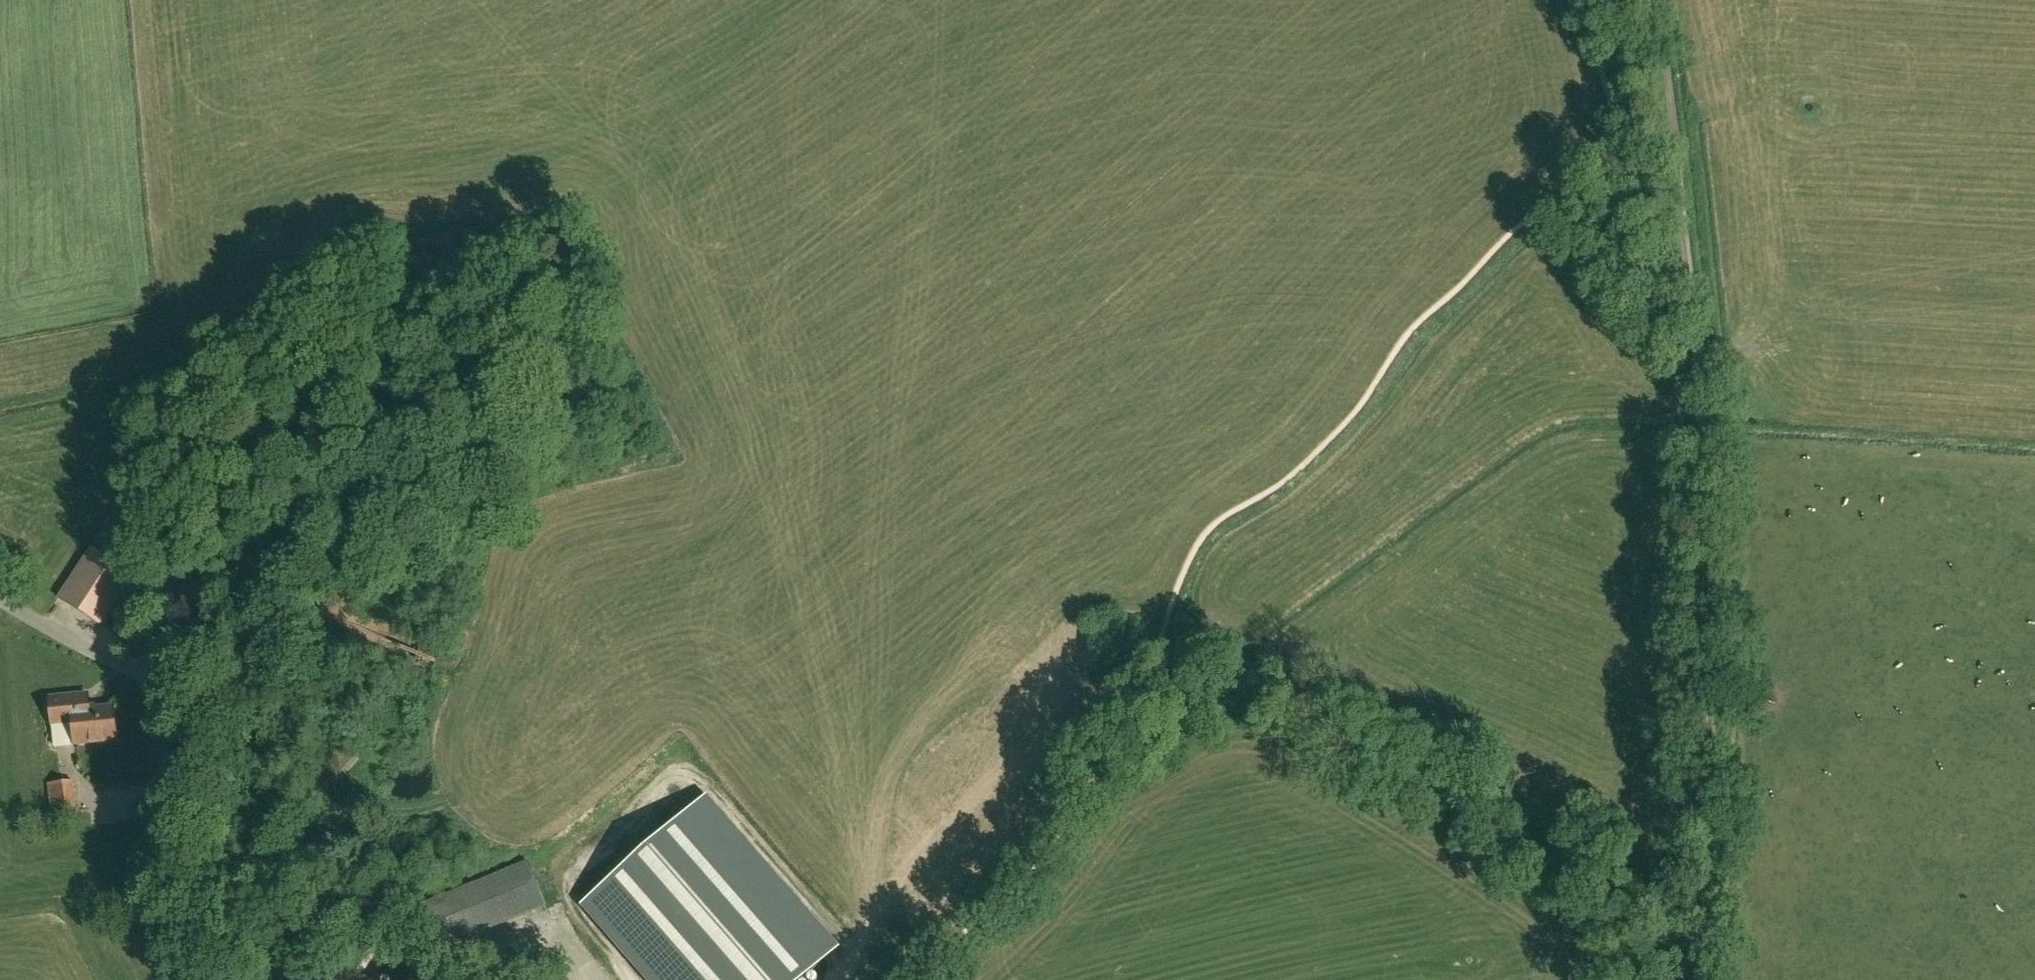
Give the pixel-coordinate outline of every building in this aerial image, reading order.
[(60,597),(103,626),(135,576),(106,558),(92,548),(60,597)] [(76,743),(117,739),(114,707),(90,710),(88,694),(50,699),(53,724),(73,721),(76,743)] [(77,812),(74,782),(50,784),(53,814),(77,812)] [(813,969),(836,949),(704,797),(583,903),(650,979),(800,979),(813,969)] [(432,948),(539,906),(521,860),(414,902),(432,948)]
